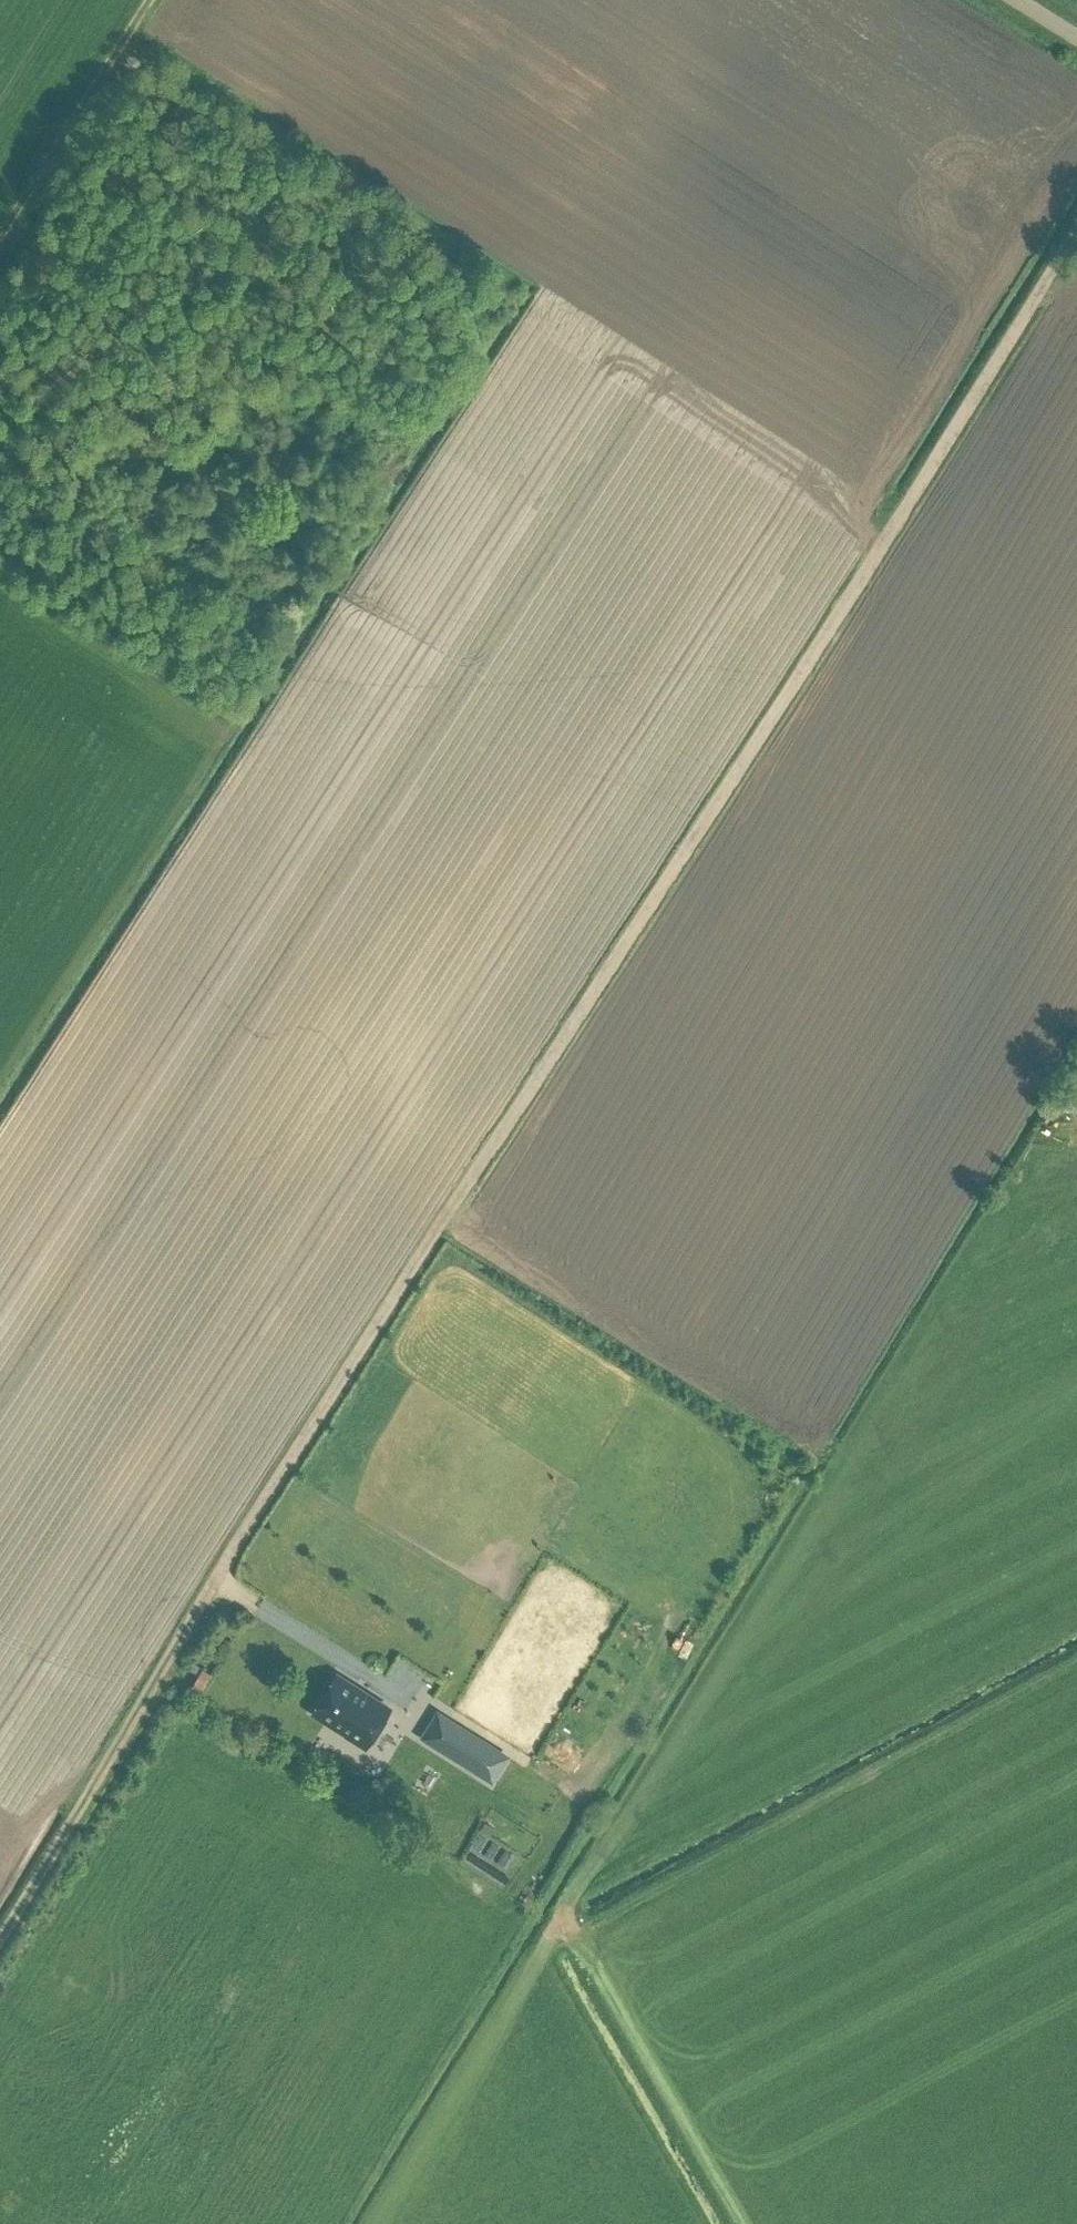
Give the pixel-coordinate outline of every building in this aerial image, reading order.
[(368,1740),(390,1706),(337,1673),(313,1711),(348,1732),(350,1728),(368,1740)] [(438,1712),(423,1736),(492,1779),(507,1755),(438,1712)]
